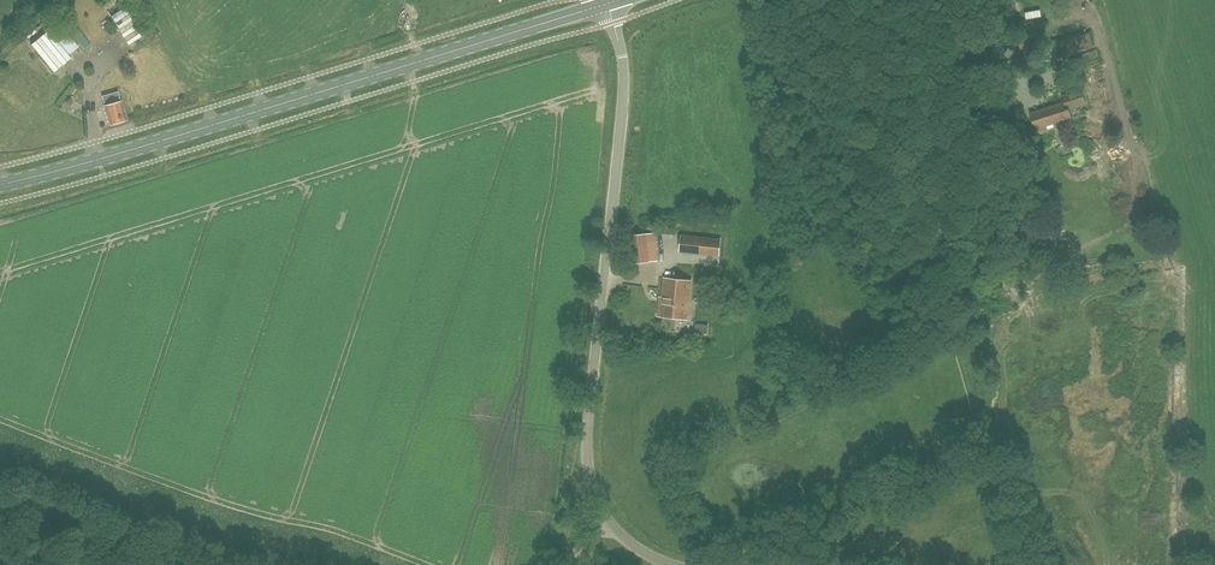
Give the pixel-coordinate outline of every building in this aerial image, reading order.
[(125,1),(109,16),(119,27),(136,12),(125,1)] [(83,19),(98,8),(95,3),(80,14),(83,19)] [(71,58),(68,55),(78,47),(51,12),(40,20),(42,22),(48,29),(30,44),(53,73),(71,58)] [(1021,55),(1036,52),(1033,37),(1017,40),(1021,55)] [(1064,102),(1029,113),(1034,128),(1069,117),(1066,109),(1084,103),(1079,89),(1062,95),(1064,102)] [(117,92),(103,96),(106,106),(104,106),(110,125),(126,119),(120,101),(117,92)] [(1021,247),(1038,246),(1037,232),(1021,232),(1021,247)] [(646,234),(631,235),(634,262),(648,261),(646,234)] [(681,236),(680,250),(700,252),(701,238),(681,236)] [(662,303),(660,302),(658,315),(687,318),(691,281),(665,278),(662,303)]
